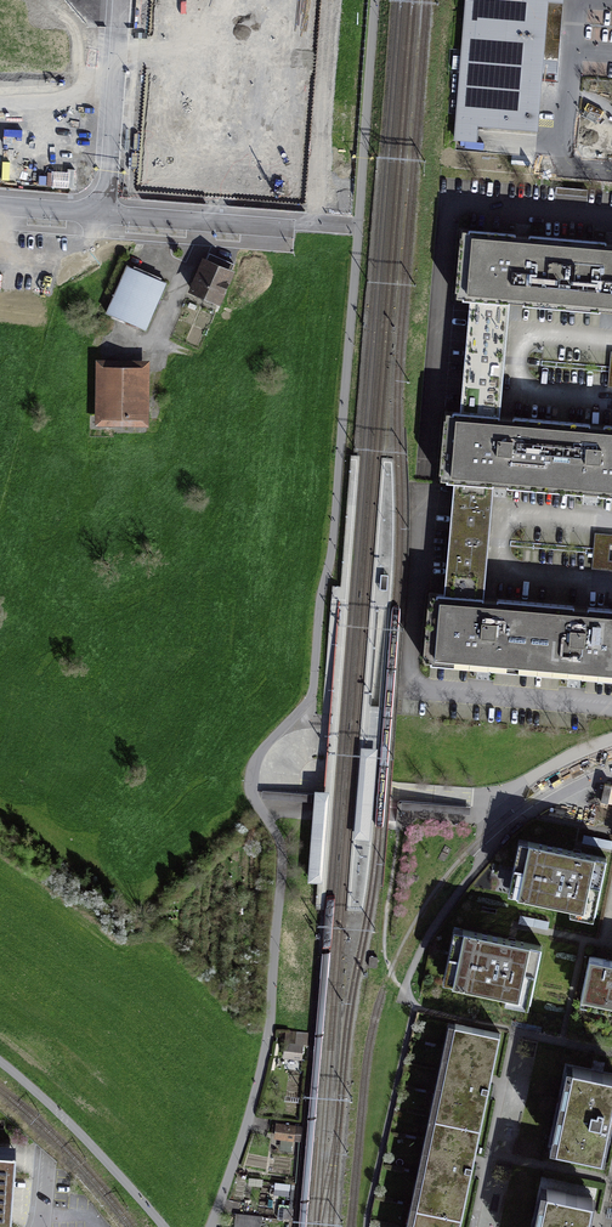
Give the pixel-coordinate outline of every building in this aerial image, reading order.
[(456,154),(539,160),(550,0),(467,0),(456,154)] [(151,4),(151,23),(165,23),(165,4),(151,4)] [(249,243),(233,235),(227,250),(241,259),(249,243)] [(534,309),(576,312),(582,245),(467,236),(462,303),(534,309)] [(582,245),(576,312),(611,315),(611,248),(582,245)] [(235,273),(213,265),(201,298),(222,307),(235,273)] [(168,286),(127,269),(107,317),(149,334),(168,286)] [(462,303),(452,421),(498,425),(509,307),(462,303)] [(147,362),(98,362),(95,426),(149,428),(147,362)] [(513,491),(557,494),(563,430),(498,425),(452,421),(446,485),(490,489),(513,491)] [(563,430),(557,494),(604,498),(611,499),(611,434),(563,430)] [(446,485),(437,597),(480,600),(490,489),(446,485)] [(593,568),(610,569),(611,534),(594,534),(593,568)] [(477,673),(542,678),(548,606),(480,600),(437,597),(431,669),(477,673)] [(548,606),(542,678),(596,682),(611,684),(611,611),(548,606)] [(311,833),(307,882),(317,883),(321,883),(328,791),(324,791),(314,790),(311,833)] [(603,859),(518,842),(508,896),(568,907),(566,917),(591,922),(603,859)] [(538,947),(453,930),(443,984),(503,995),(501,1005),(526,1010),(538,947)] [(581,957),(571,1000),(611,1009),(611,963),(581,957)] [(449,1027),(405,1226),(455,1226),(497,1037),(449,1027)] [(304,1036),(285,1034),(283,1060),(302,1062),(304,1036)] [(573,1067),(557,1145),(603,1154),(611,1110),(611,1075),(573,1067)] [(301,1129),(277,1125),(274,1139),(298,1144),(301,1129)] [(0,1149),(0,1226),(12,1226),(18,1150),(0,1149)] [(547,1189),(539,1226),(587,1226),(593,1198),(547,1189)] [(238,1216),(237,1226),(263,1226),(264,1221),(238,1216)]
